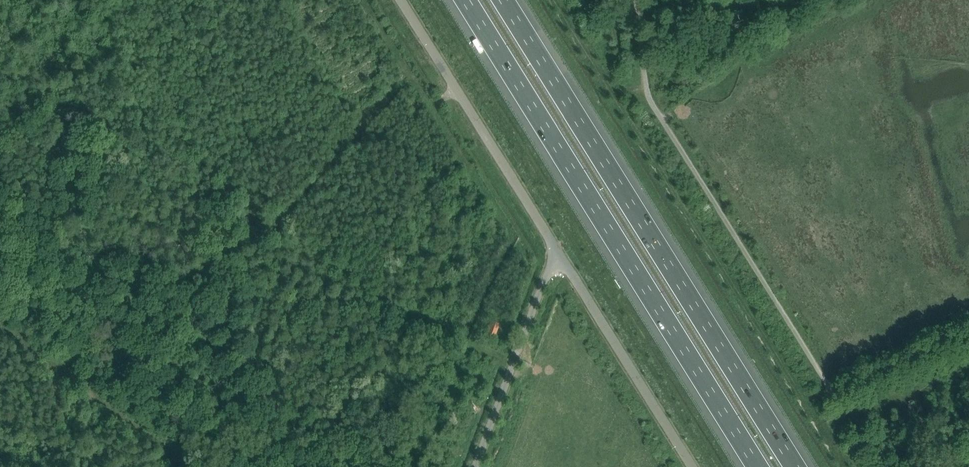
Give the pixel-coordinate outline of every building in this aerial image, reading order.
[(499,324),(492,321),(488,333),(495,336),(499,324)]
